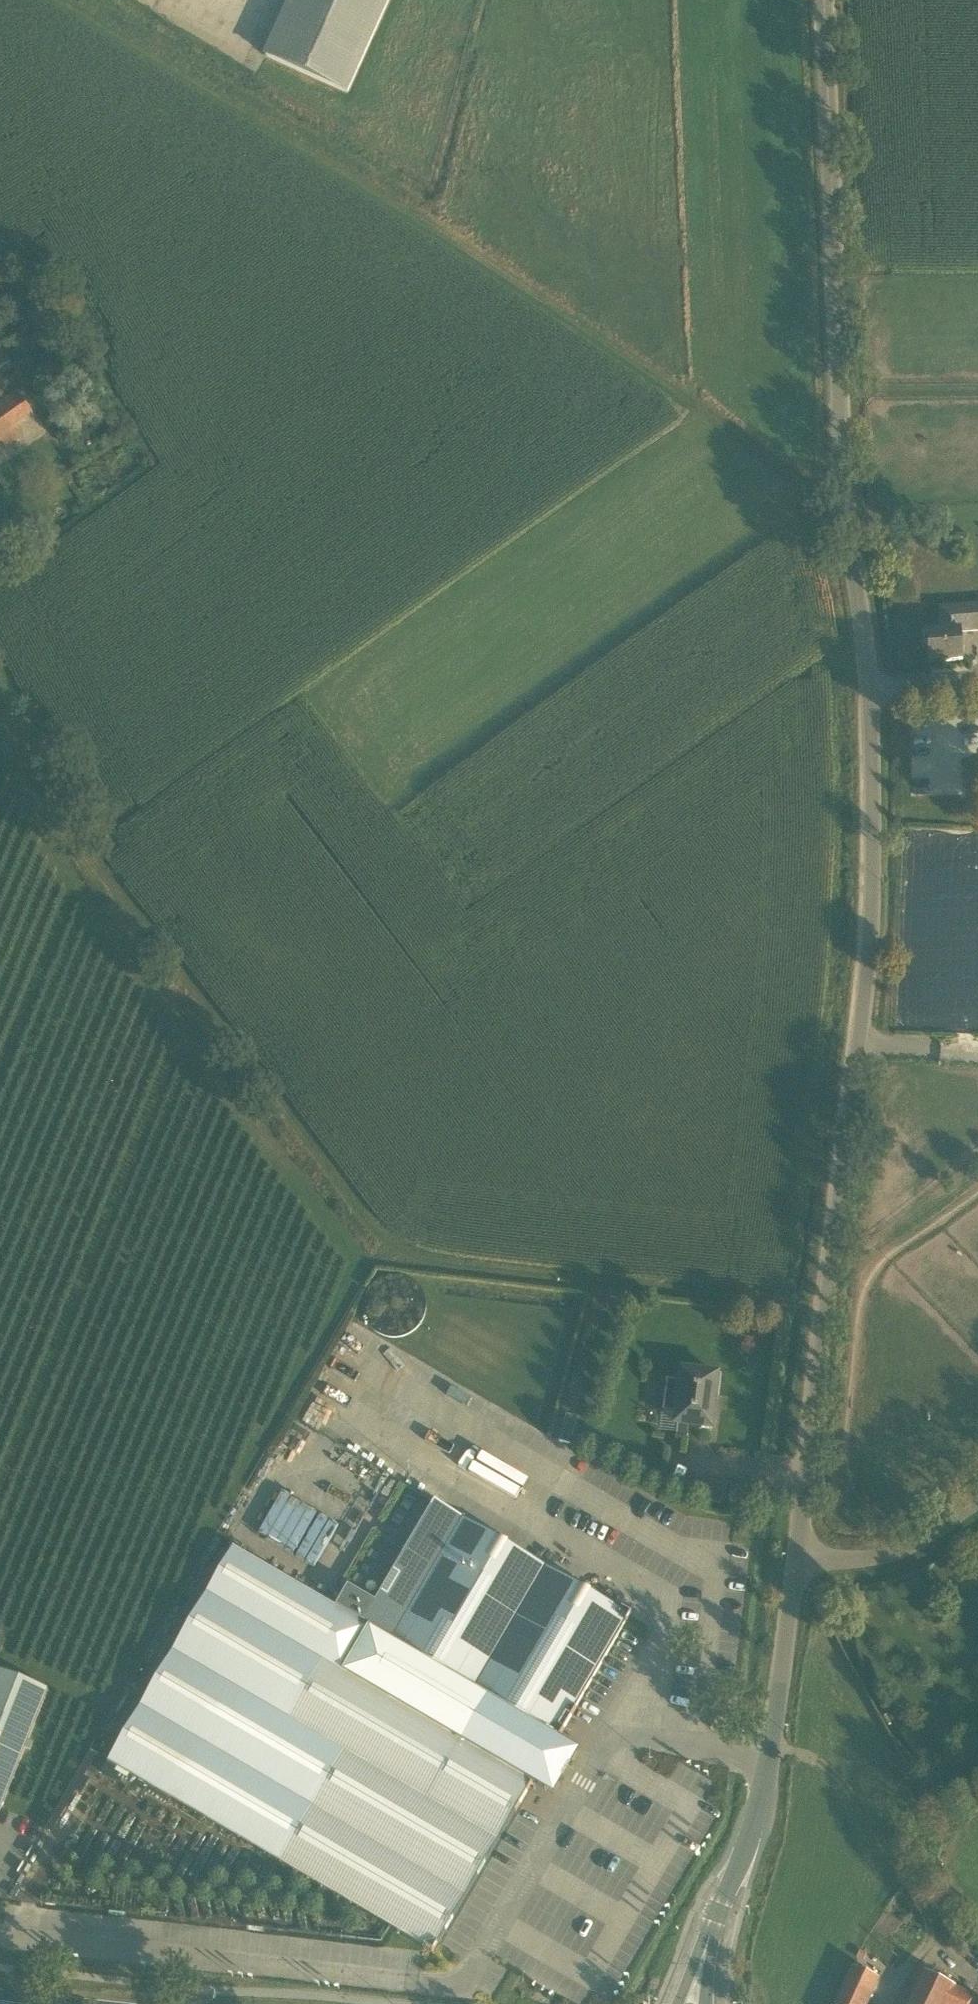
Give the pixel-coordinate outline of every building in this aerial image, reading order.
[(265,55),(348,93),(356,74),(389,0),(290,0),(265,55)] [(11,362),(0,346),(0,370),(11,362)] [(1,440),(7,448),(21,436),(13,426),(31,412),(16,393),(13,395),(0,376),(0,441),(1,440)] [(930,662),(963,660),(961,631),(977,630),(977,605),(940,608),(942,631),(928,633),(930,662)] [(667,1380),(663,1411),(676,1413),(675,1424),(678,1424),(676,1437),(687,1439),(689,1426),(711,1428),(714,1408),(716,1395),(718,1374),(681,1370),(680,1381),(667,1380)] [(407,1598),(412,1601),(390,1638),(233,1547),(108,1762),(424,1947),(433,1953),(438,1944),(437,1943),(531,1782),(545,1790),(572,1744),(559,1737),(576,1706),(625,1623),(626,1623),(631,1614),(622,1609),(462,1517),(437,1559),(419,1549),(403,1578),(401,1582),(400,1587),(402,1591),(404,1595),(407,1598)] [(47,1690),(0,1672),(0,1810),(47,1690)] [(881,1976),(853,1964),(835,2003),(869,2003),(881,1976)] [(977,2000),(977,1999),(977,1997),(955,1987),(955,1985),(917,1967),(900,2003),(975,2003),(977,2000)]
